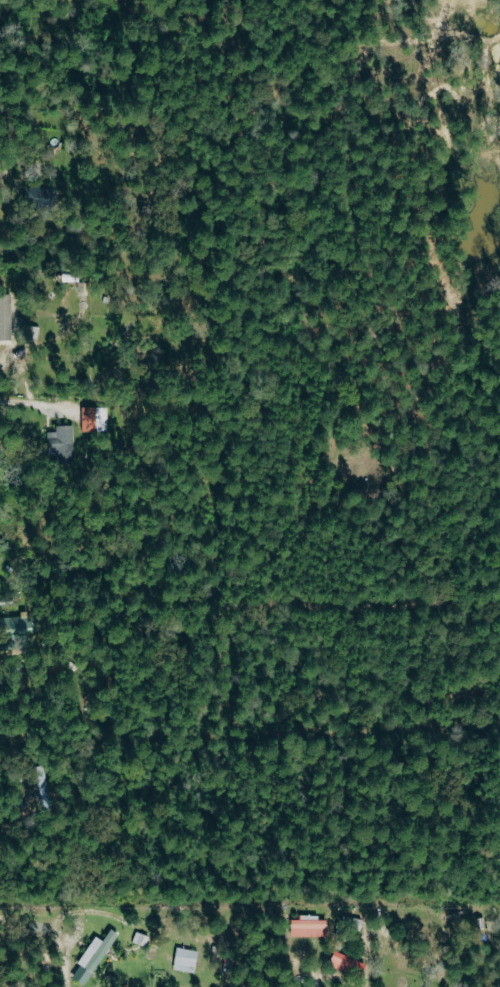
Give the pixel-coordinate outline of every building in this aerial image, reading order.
[(45,183),(27,194),(37,212),(56,201),(45,183)] [(12,341),(13,295),(0,295),(0,341),(12,341)] [(109,408),(83,407),(83,432),(109,433),(109,408)] [(75,457),(74,426),(57,426),(57,432),(49,433),(50,458),(75,457)] [(28,641),(28,630),(33,630),(34,613),(22,612),(22,617),(0,617),(0,641),(28,641)] [(36,767),(39,808),(49,807),(46,766),(36,767)] [(292,919),(292,936),(328,937),(328,920),(320,920),(320,915),(300,915),(300,920),(292,919)] [(98,936),(71,976),(85,985),(120,934),(112,929),(104,940),(98,936)] [(195,973),(199,951),(178,947),(174,969),(195,973)] [(369,962),(334,952),(330,967),(365,976),(369,962)]
